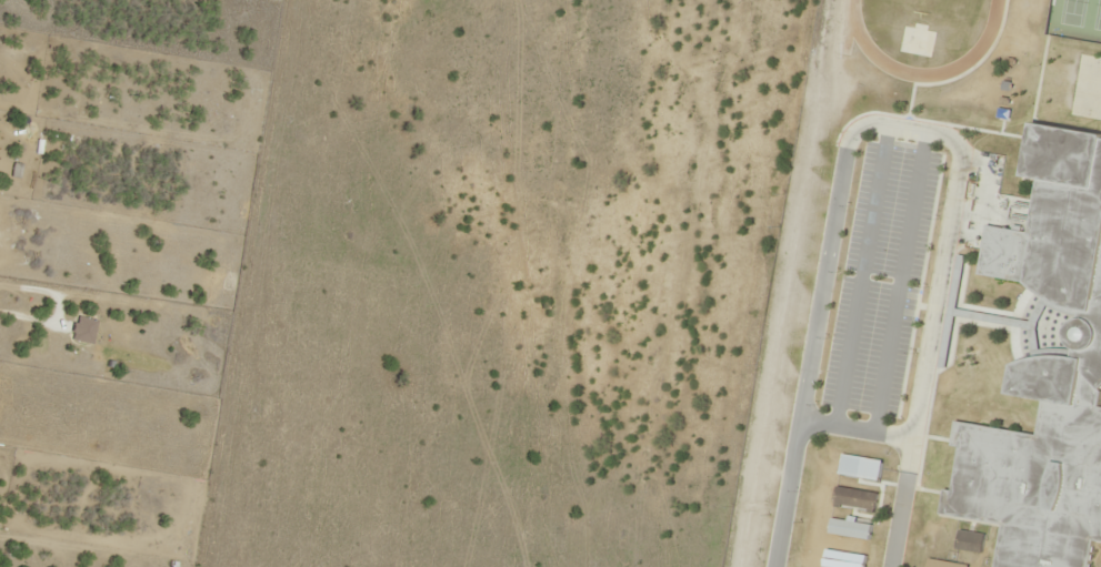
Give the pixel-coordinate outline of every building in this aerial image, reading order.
[(1093,543),(1100,544),(1100,407),(1094,406),(1100,394),(1100,134),(1039,126),(1025,231),(986,226),(979,283),(1077,296),(1069,361),(1014,353),(1009,395),(1044,400),(1039,433),(958,423),(946,517),(1001,524),(995,566),(1090,566),(1093,543)]
